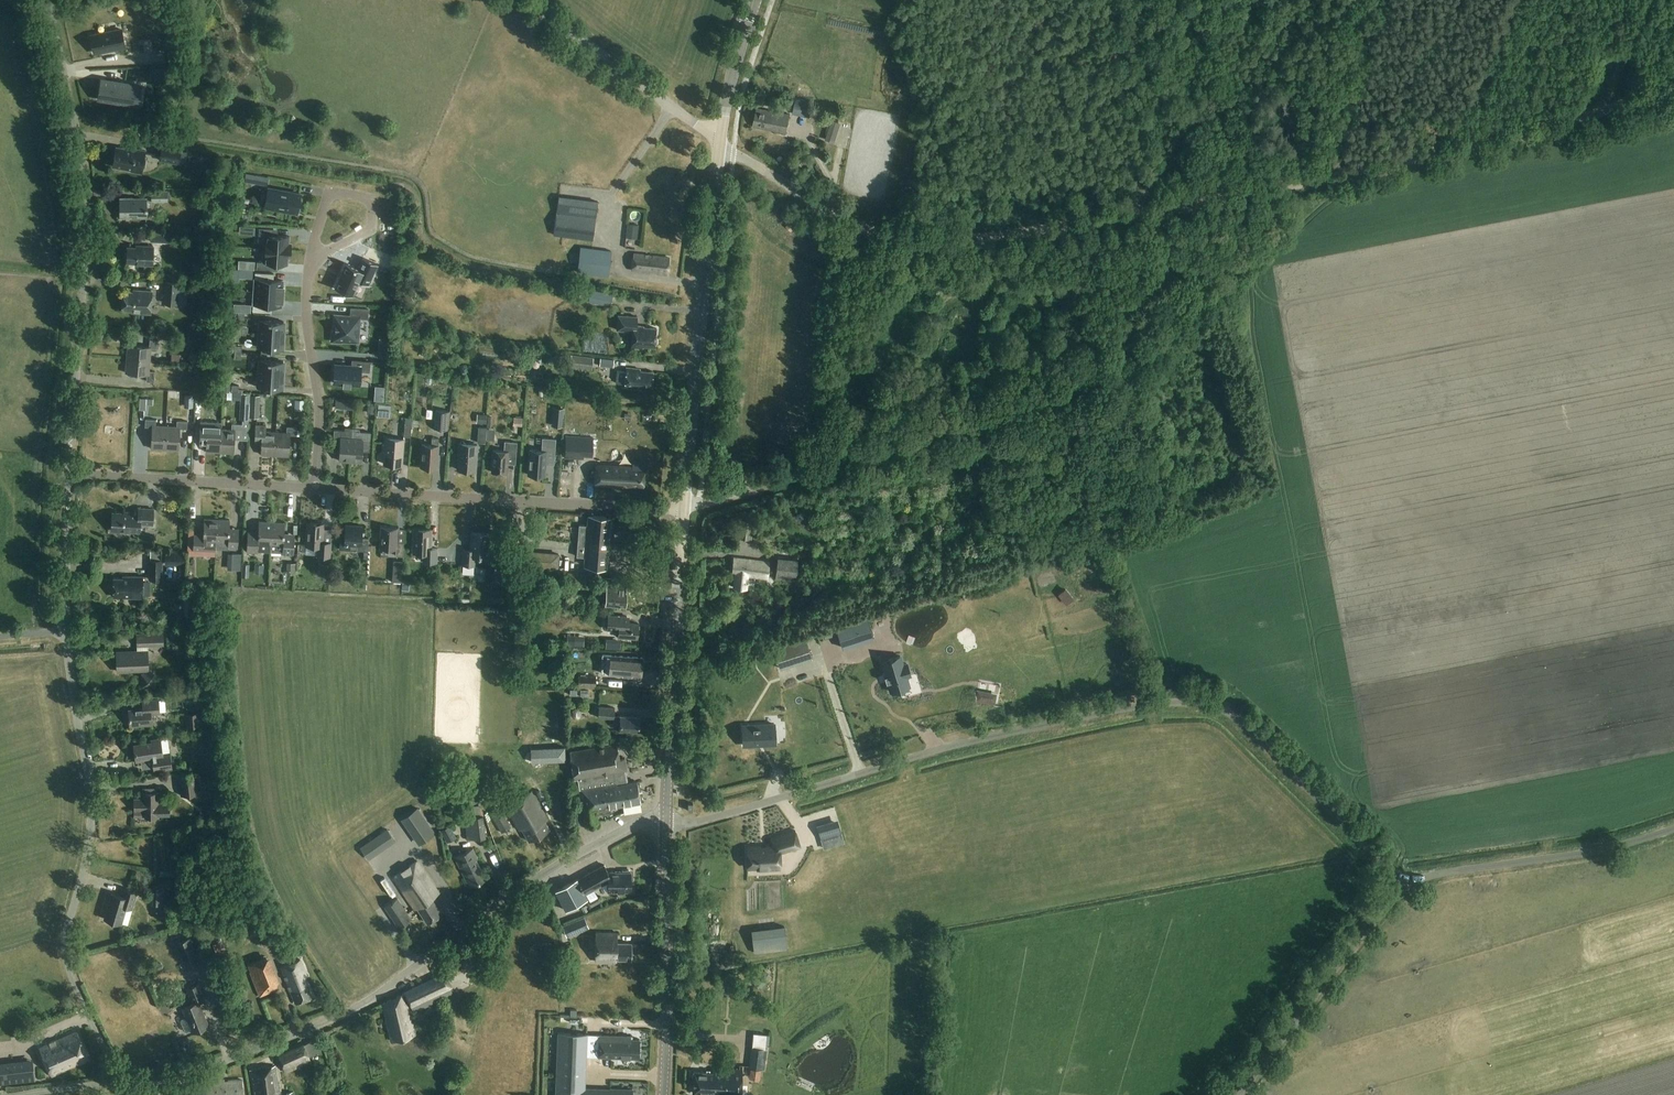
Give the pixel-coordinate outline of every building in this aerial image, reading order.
[(91,35),(94,53),(125,47),(121,29),(91,35)] [(103,80),(99,98),(133,104),(133,103),(132,103),(135,86),(136,86),(136,85),(103,80)] [(811,118),(814,102),(796,98),(793,114),(811,118)] [(787,133),(790,116),(756,109),(752,128),(762,129),(762,126),(770,128),(769,131),(779,133),(779,132),(787,133)] [(835,143),(841,123),(832,120),(826,140),(835,143)] [(163,145),(160,160),(178,163),(181,149),(163,145)] [(132,150),(116,147),(112,165),(131,168),(131,171),(141,172),(145,151),(132,148),(132,150)] [(146,159),(144,170),(157,171),(158,160),(146,159)] [(246,174),(244,181),(246,181),(253,182),(255,175),(246,174)] [(269,188),(265,207),(276,209),(276,206),(286,208),(286,210),(296,212),(300,194),(269,188)] [(168,201),(168,190),(152,190),(152,201),(168,201)] [(593,241),(598,201),(559,196),(554,236),(593,241)] [(120,217),(146,217),(146,198),(120,198),(120,217)] [(259,227),(259,235),(264,235),(263,248),(290,250),(291,243),(289,243),(289,236),(277,235),(273,235),(273,228),(259,227)] [(635,244),(636,228),(625,228),(624,243),(635,244)] [(173,243),(173,233),(152,232),(151,242),(173,243)] [(152,265),(153,246),(136,245),(136,247),(127,247),(126,262),(135,263),(135,264),(152,265)] [(257,261),(256,269),(271,270),(271,263),(278,263),(287,264),(288,257),(290,257),(290,250),(263,248),(262,261),(257,261)] [(613,278),(617,253),(581,248),(578,273),(613,278)] [(667,273),(669,257),(634,253),(632,269),(667,273)] [(346,263),(335,288),(352,296),(359,280),(368,284),(378,264),(363,257),(358,268),(346,263)] [(192,270),(202,270),(202,258),(193,258),(192,270)] [(255,261),(238,260),(237,269),(254,270),(255,261)] [(255,272),(254,292),(283,293),(284,286),(283,286),(284,281),(273,280),(274,273),(255,272)] [(178,305),(180,282),(166,281),(164,304),(178,305)] [(611,306),(613,294),(591,289),(589,301),(611,306)] [(150,313),(152,291),(138,290),(138,292),(123,291),(122,309),(132,309),(132,312),(150,313)] [(254,292),(253,311),(271,312),(272,306),(282,306),(282,301),(283,301),(283,293),(254,292)] [(1061,306),(1072,304),(1071,297),(1060,299),(1061,306)] [(342,340),(359,341),(361,317),(368,318),(369,308),(352,307),(351,314),(335,313),(334,331),(332,330),(331,341),(342,342),(342,340)] [(655,346),(656,328),(644,327),(644,325),(637,325),(638,316),(618,314),(616,329),(632,331),(631,346),(642,347),(643,345),(655,346)] [(260,334),(283,335),(284,322),(271,321),(271,320),(268,320),(268,321),(260,320),(260,334)] [(282,349),(283,335),(260,334),(259,348),(267,348),(267,349),(269,349),(269,348),(282,349)] [(126,358),(149,360),(150,350),(156,350),(157,340),(149,339),(148,346),(127,344),(126,358)] [(179,363),(179,355),(172,355),(171,363),(179,363)] [(572,355),(571,366),(581,367),(581,361),(593,362),(594,357),(572,355)] [(148,371),(149,360),(126,358),(125,372),(146,374),(146,382),(153,383),(154,371),(148,371)] [(614,368),(615,360),(601,358),(600,366),(614,368)] [(259,373),(283,375),(284,361),(271,360),(271,359),(268,359),(268,360),(260,360),(259,373)] [(351,366),(334,365),(333,383),(342,383),(342,385),(350,385),(351,384),(360,384),(360,371),(369,371),(370,360),(351,359),(351,366)] [(653,371),(640,370),(640,368),(627,366),(626,371),(618,369),(616,382),(624,383),(624,386),(651,389),(653,371)] [(282,388),(283,375),(259,373),(258,387),(266,387),(266,388),(269,389),(269,388),(282,388)] [(159,391),(175,391),(175,378),(159,378),(159,391)] [(194,402),(206,403),(206,394),(195,393),(194,402)] [(184,407),(192,408),(193,395),(184,394),(184,407)] [(220,429),(219,453),(233,453),(235,431),(248,431),(249,417),(250,395),(241,395),(240,420),(242,420),(242,425),(231,424),(231,430),(220,429)] [(248,431),(248,440),(249,417),(259,418),(260,396),(250,395),(248,431)] [(147,413),(148,399),(140,399),(139,413),(147,413)] [(304,411),(304,400),(295,400),(295,410),(304,411)] [(354,402),(354,400),(345,400),(345,401),(345,408),(353,409),(354,402)] [(377,417),(391,418),(391,406),(378,405),(377,417)] [(449,429),(450,411),(436,410),(434,428),(449,429)] [(486,423),(487,414),(477,414),(477,422),(486,423)] [(553,425),(562,426),(562,419),(554,418),(553,425)] [(165,449),(166,426),(155,426),(155,420),(145,419),(144,427),(151,427),(150,449),(165,449)] [(166,426),(165,449),(179,450),(180,429),(186,429),(187,421),(176,421),(176,427),(166,426)] [(200,422),(198,445),(205,446),(205,452),(219,453),(220,429),(221,423),(200,422)] [(274,456),(276,432),(266,432),(266,426),(255,425),(254,443),(261,443),(260,455),(274,456)] [(276,432),(274,456),(289,456),(290,435),(296,435),(297,428),(287,427),(286,433),(276,432)] [(486,443),(487,427),(479,427),(478,443),(486,443)] [(350,462),(353,428),(345,428),(345,431),(334,430),(333,445),(340,446),(339,461),(350,462)] [(353,428),(350,462),(362,463),(363,447),(370,448),(371,433),(360,432),(360,429),(353,428)] [(566,437),(565,459),(579,460),(579,457),(592,458),(594,439),(566,437)] [(402,466),(404,439),(386,438),(384,464),(402,466)] [(438,446),(439,438),(432,438),(431,445),(422,444),(420,467),(437,468),(439,446),(438,446)] [(530,449),(528,475),(536,475),(536,477),(543,477),(543,476),(545,476),(546,464),(547,453),(555,454),(556,439),(542,438),(541,450),(530,449)] [(516,458),(517,442),(504,441),(504,451),(493,450),(491,472),(507,473),(508,457),(516,458)] [(475,471),(477,445),(459,444),(457,470),(475,471)] [(595,479),(595,486),(622,487),(622,486),(627,486),(627,488),(639,488),(639,485),(642,485),(643,463),(632,462),(632,464),(596,463),(595,470),(598,470),(597,479),(595,479)] [(152,524),(153,509),(139,508),(139,512),(128,512),(128,513),(113,512),(112,530),(113,530),(113,531),(119,531),(119,530),(139,531),(140,523),(152,524)] [(584,566),(605,568),(610,518),(589,516),(588,525),(580,525),(579,538),(578,542),(577,557),(585,558),(584,566)] [(215,551),(216,520),(203,519),(203,535),(194,534),(193,549),(215,551)] [(752,539),(755,521),(740,519),(738,538),(752,539)] [(216,520),(215,547),(238,549),(239,529),(229,528),(229,520),(216,520)] [(258,551),(269,551),(269,545),(270,523),(258,522),(257,533),(248,533),(247,552),(258,552),(258,551)] [(331,556),(331,542),(323,542),(324,523),(307,522),(306,545),(318,546),(317,556),(331,556)] [(269,545),(269,551),(282,552),(282,553),(294,554),(295,535),(283,535),(283,523),(270,523),(269,545)] [(362,537),(363,526),(346,525),(345,537),(340,536),(340,549),(369,550),(369,537),(362,537)] [(403,556),(404,543),(396,542),(397,529),(382,528),(380,549),(396,549),(395,556),(403,556)] [(414,529),(413,552),(423,552),(423,561),(437,561),(438,548),(430,548),(431,530),(414,529)] [(488,558),(490,534),(472,533),(471,550),(464,550),(463,565),(476,566),(476,558),(488,558)] [(547,551),(557,550),(556,541),(547,541),(547,551)] [(152,560),(162,560),(162,551),(152,551),(152,560)] [(518,551),(517,568),(527,569),(529,552),(518,551)] [(186,566),(187,552),(166,552),(166,565),(186,566)] [(796,581),(798,559),(778,557),(776,580),(796,581)] [(768,577),(770,561),(733,558),(732,569),(735,570),(733,586),(747,588),(748,575),(768,577)] [(162,580),(162,561),(151,560),(150,580),(162,580)] [(254,572),(262,573),(263,565),(255,564),(254,572)] [(587,583),(588,574),(569,572),(568,581),(587,583)] [(394,573),(393,582),(402,582),(402,574),(394,573)] [(151,581),(144,581),(144,577),(130,577),(130,579),(115,579),(114,598),(143,598),(143,595),(150,595),(151,581)] [(626,605),(627,592),(625,592),(625,584),(593,581),(593,590),(607,591),(606,603),(626,605)] [(491,589),(490,596),(506,597),(507,590),(491,589)] [(195,617),(195,595),(194,595),(185,595),(184,617),(194,617),(195,617)] [(637,639),(638,623),(626,622),(626,616),(608,615),(607,629),(619,630),(619,637),(637,639)] [(843,649),(875,640),(868,618),(836,628),(843,649)] [(170,639),(188,638),(188,628),(169,629),(170,639)] [(127,633),(127,642),(138,643),(138,634),(127,633)] [(139,646),(162,645),(162,635),(138,635),(139,646)] [(584,647),(585,636),(575,636),(575,646),(584,647)] [(774,648),(781,670),(813,660),(807,638),(774,648)] [(127,673),(127,670),(149,669),(148,651),(117,652),(118,671),(120,671),(120,673),(127,673)] [(641,676),(643,659),(603,656),(601,674),(641,676)] [(900,656),(881,661),(886,675),(884,676),(885,676),(886,681),(886,682),(888,682),(891,692),(909,686),(906,676),(910,675),(907,664),(903,665),(900,656)] [(143,687),(156,687),(155,674),(142,674),(143,687)] [(596,687),(597,676),(579,675),(579,686),(596,687)] [(998,693),(978,690),(976,702),(994,705),(996,703),(998,693)] [(130,726),(151,725),(150,713),(159,712),(158,700),(142,701),(143,709),(129,710),(130,726)] [(620,716),(614,716),(614,708),(598,707),(597,718),(613,718),(613,723),(619,723),(619,730),(638,732),(639,717),(620,716)] [(186,713),(187,727),(198,726),(197,713),(186,713)] [(774,724),(743,726),(744,745),(775,744),(774,724)] [(152,744),(135,746),(137,762),(142,761),(153,760),(154,767),(155,771),(157,771),(172,769),(170,754),(163,755),(162,752),(161,740),(152,741),(152,744)] [(620,759),(618,744),(571,752),(576,779),(579,779),(586,824),(599,822),(598,813),(607,811),(613,807),(641,802),(637,781),(628,783),(626,771),(628,771),(626,758),(620,759)] [(200,768),(213,766),(211,753),(199,754),(200,768)] [(181,796),(199,794),(196,771),(178,774),(181,796)] [(160,802),(160,793),(144,792),(143,798),(135,798),(134,816),(157,817),(157,816),(171,816),(171,803),(160,802)] [(550,829),(545,821),(549,819),(533,793),(508,808),(521,830),(523,829),(530,841),(550,829)] [(468,817),(465,817),(468,839),(487,836),(482,804),(466,807),(468,817)] [(436,832),(418,805),(401,816),(419,843),(436,832)] [(206,816),(214,815),(214,807),(206,807),(206,816)] [(502,833),(512,827),(501,809),(491,814),(502,833)] [(447,843),(457,838),(450,826),(441,830),(447,843)] [(369,860),(396,842),(387,829),(360,847),(369,860)] [(771,844),(771,846),(767,847),(766,847),(766,848),(759,849),(759,847),(746,848),(747,859),(747,869),(757,868),(757,871),(780,869),(780,865),(779,853),(798,848),(794,832),(769,838),(771,844)] [(471,886),(486,879),(476,859),(479,858),(474,848),(456,857),(471,886)] [(442,913),(432,899),(440,894),(417,861),(394,876),(401,886),(416,909),(418,907),(429,922),(442,913)] [(607,872),(603,865),(555,891),(565,911),(580,903),(588,899),(585,893),(600,885),(607,882),(608,891),(630,891),(630,880),(632,880),(633,873),(629,870),(624,870),(623,872),(607,872)] [(169,905),(169,888),(153,888),(153,905),(169,905)] [(133,909),(138,894),(123,889),(121,896),(113,894),(106,920),(122,925),(127,907),(133,909)] [(412,919),(397,898),(385,907),(399,928),(412,919)] [(568,937),(589,927),(585,917),(563,926),(568,937)] [(753,954),(787,950),(784,926),(751,930),(753,954)] [(245,932),(236,936),(238,942),(248,938),(245,932)] [(616,962),(630,961),(631,943),(617,943),(617,932),(597,932),(596,961),(616,962)] [(198,960),(189,936),(176,941),(185,965),(198,960)] [(261,996),(279,989),(277,983),(279,982),(269,956),(248,965),(261,996)] [(297,1002),(313,996),(305,977),(308,975),(301,959),(282,967),(297,1002)] [(157,970),(155,964),(147,968),(150,973),(157,970)] [(764,970),(759,977),(765,982),(771,976),(764,970)] [(414,1012),(453,994),(444,974),(405,992),(414,1012)] [(193,1032),(209,1026),(200,1002),(205,1000),(199,984),(188,989),(194,1004),(184,1008),(187,1017),(183,1019),(182,1021),(185,1031),(188,1032),(192,1030),(193,1032)] [(393,1041),(415,1034),(405,993),(384,1003),(393,1041)] [(53,1075),(87,1060),(86,1058),(89,1056),(78,1030),(40,1047),(53,1075)] [(585,1087),(585,1086),(585,1079),(586,1056),(615,1057),(637,1058),(639,1058),(639,1039),(631,1039),(631,1036),(612,1035),(608,1035),(600,1035),(600,1037),(588,1037),(588,1034),(559,1034),(558,1088),(557,1094),(633,1094),(633,1089),(627,1089),(617,1088),(613,1088),(610,1088),(610,1091),(585,1090),(585,1087)] [(303,1043),(277,1055),(286,1074),(312,1062),(303,1043)] [(752,1047),(749,1068),(764,1070),(767,1049),(752,1047)] [(12,1061),(12,1064),(13,1069),(0,1071),(0,1079),(14,1078),(28,1076),(27,1068),(26,1062),(26,1060),(12,1061)] [(275,1066),(250,1071),(255,1094),(280,1094),(275,1066)] [(742,1068),(715,1067),(712,1073),(693,1072),(692,1093),(709,1094),(740,1094),(742,1068)] [(48,1069),(42,1071),(45,1081),(51,1079),(48,1069)] [(225,1080),(202,1081),(202,1094),(243,1094),(243,1081),(225,1082),(225,1080)]
